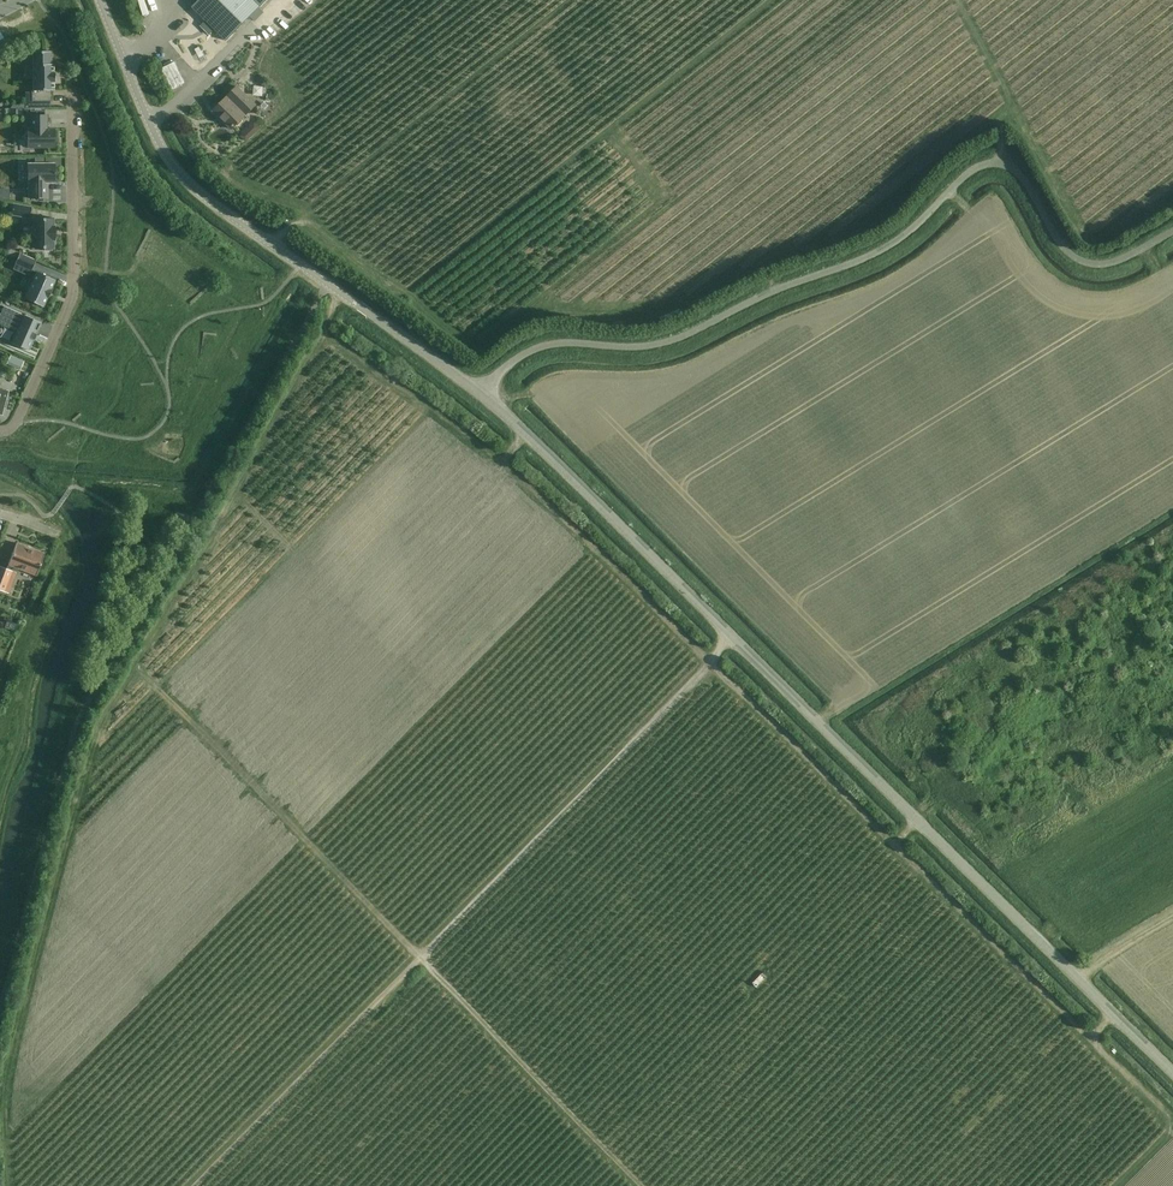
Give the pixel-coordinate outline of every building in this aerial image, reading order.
[(192,6),(226,40),(261,5),(266,0),(199,0),(192,6)] [(251,20),(241,25),(247,35),(256,30),(251,20)] [(51,101),(51,90),(54,90),(53,82),(55,82),(55,79),(53,79),(53,74),(55,74),(55,72),(53,72),(53,64),(51,64),(50,51),(33,51),(33,90),(31,90),(32,101),(51,101)] [(174,62),(162,69),(172,89),(185,83),(174,62)] [(251,86),(258,94),(265,86),(258,79),(251,86)] [(232,129),(246,115),(256,104),(237,86),(227,96),(213,111),(232,129)] [(30,115),(30,128),(27,128),(27,148),(54,148),(54,128),(47,128),(47,115),(30,115)] [(254,122),(247,129),(253,134),(260,128),(254,122)] [(28,183),(29,198),(48,198),(47,187),(46,187),(46,182),(55,182),(54,163),(27,164),(28,183)] [(0,189),(0,199),(9,199),(9,189),(0,189)] [(34,207),(16,203),(14,214),(32,217),(34,207)] [(56,226),(56,218),(36,218),(36,248),(47,248),(47,250),(55,250),(55,248),(57,248),(56,240),(58,240),(57,237),(57,230),(57,226),(56,226)] [(15,262),(31,270),(36,260),(20,252),(15,262)] [(50,289),(55,280),(37,271),(24,298),(42,306),(47,297),(48,297),(51,290),(50,289)] [(41,322),(23,315),(3,306),(0,313),(0,323),(16,331),(11,342),(28,350),(33,339),(34,340),(34,339),(33,339),(36,334),(41,322)] [(11,356),(7,364),(20,370),(23,362),(11,356)] [(44,553),(16,543),(8,564),(6,569),(0,567),(0,590),(4,591),(13,566),(36,575),(44,553)] [(7,620),(4,627),(15,631),(18,625),(7,620)] [(757,982),(766,975),(763,970),(753,977),(757,982)]
